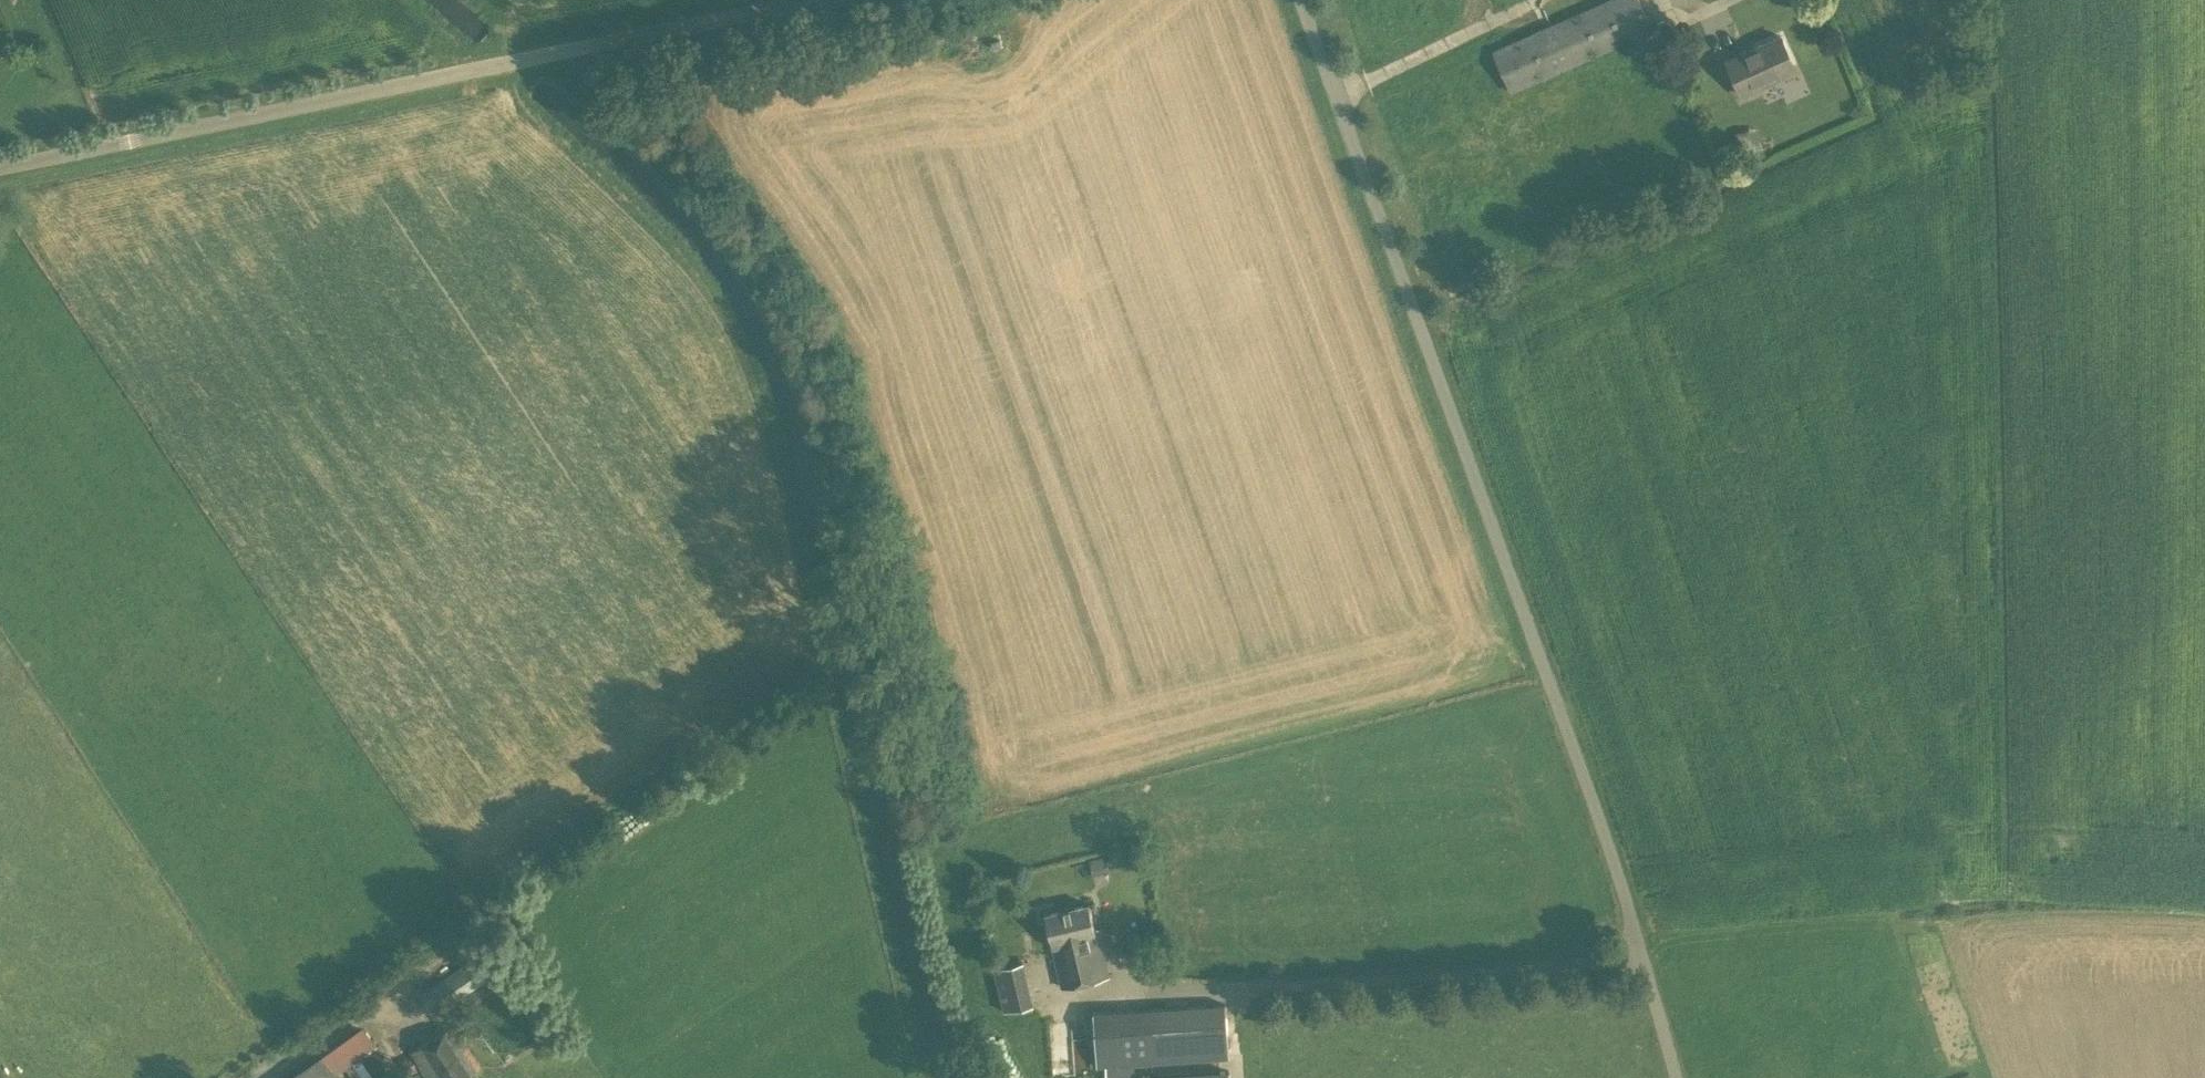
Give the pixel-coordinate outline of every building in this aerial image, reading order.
[(1492,49),(1511,91),(1628,40),(1631,46),(1628,47),(1632,54),(1658,41),(1639,0),(1605,0),(1492,49)] [(1743,94),(1795,70),(1779,35),(1727,59),(1743,94)] [(999,40),(990,42),(992,49),(1000,47),(999,40)] [(1096,929),(1090,903),(1045,913),(1052,945),(1053,945),(1062,986),(1109,975),(1098,929),(1096,929)] [(480,952),(420,993),(435,1014),(459,997),(467,1008),(502,984),(480,952)] [(1026,962),(1024,962),(995,969),(1005,1010),(1035,1004),(1026,962)] [(1153,1061),(1228,1056),(1223,1004),(1090,1010),(1092,1063),(1153,1061)] [(428,1077),(462,1077),(481,1066),(453,1023),(410,1051),(428,1077)] [(360,1056),(375,1077),(387,1070),(381,1060),(386,1056),(365,1024),(288,1077),(330,1077),(360,1056)] [(1229,1070),(1141,1074),(1141,1077),(1229,1077),(1229,1070)]
